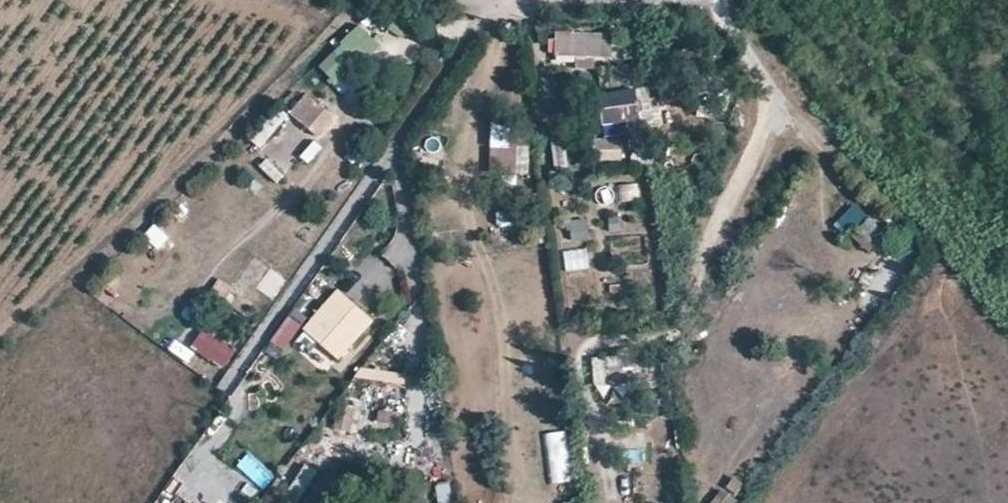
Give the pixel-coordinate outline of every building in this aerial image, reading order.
[(319,72),(347,91),(382,43),(354,23),(319,72)] [(607,50),(608,29),(551,27),(551,48),(607,50)] [(603,112),(630,109),(627,67),(607,69),(610,95),(601,96),(603,112)] [(331,108),(302,83),(285,104),(314,129),(331,108)] [(489,174),(529,174),(529,121),(490,121),(489,174)] [(554,168),(568,166),(565,138),(551,139),(554,168)] [(624,138),(593,139),(594,162),(626,160),(624,138)] [(269,154),(257,167),(275,184),(287,171),(269,154)] [(638,184),(618,185),(619,203),(639,202),(638,184)] [(851,236),(868,218),(854,204),(837,222),(851,236)] [(568,239),(599,241),(600,220),(569,219),(568,239)] [(151,225),(142,240),(160,251),(169,236),(151,225)] [(566,273),(586,269),(582,249),(562,253),(566,273)] [(271,268),(256,290),(273,302),(288,280),(271,268)] [(346,286),(358,298),(376,281),(365,269),(346,286)] [(231,287),(218,279),(209,294),(222,302),(231,287)] [(372,321),(338,290),(303,328),(336,359),(372,321)] [(226,369),(237,349),(201,329),(190,349),(226,369)] [(593,357),(592,386),(623,387),(623,358),(593,357)] [(406,385),(407,373),(360,369),(359,380),(406,385)] [(355,404),(334,404),(333,430),(354,431),(355,404)] [(389,412),(377,412),(377,427),(389,427),(389,412)] [(357,448),(373,448),(374,413),(357,413),(357,448)] [(296,502),(301,502),(317,473),(301,465),(285,497),(296,502)] [(435,484),(436,502),(452,502),(452,484),(435,484)] [(729,497),(721,492),(713,502),(724,502),(729,497)]
